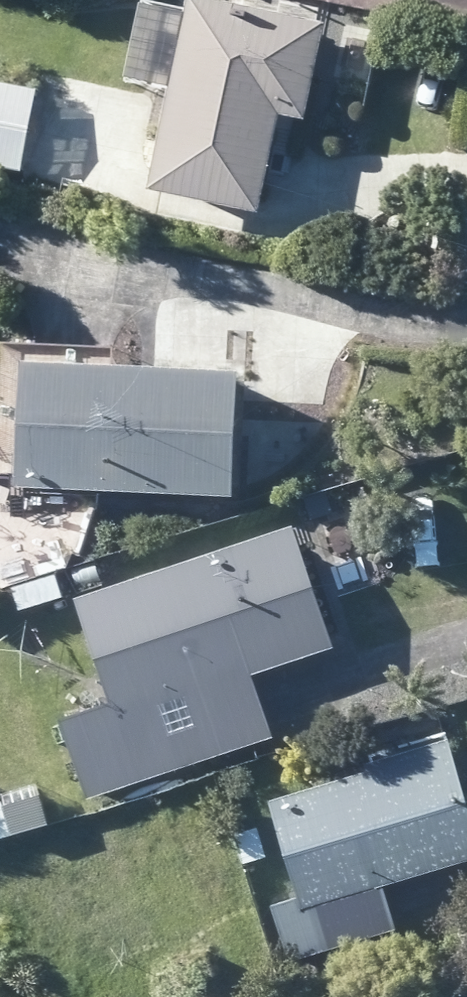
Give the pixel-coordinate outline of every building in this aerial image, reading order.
[(256,0),(203,0),(203,2),(191,0),(169,0),(158,59),(190,66),(184,94),(166,178),(165,185),(275,208),(284,161),(294,112),(302,114),(319,117),(338,17),(318,13),(294,8),(256,0)] [(323,0),(290,0),(294,8),(318,13),(326,4),(323,0)] [(38,84),(0,76),(0,163),(33,169),(49,87),(38,84)] [(140,362),(110,360),(41,357),(37,461),(37,474),(35,483),(250,493),(255,367),(246,366),(234,365),(153,362),(140,362)] [(79,540),(66,513),(35,513),(18,539),(33,566),(63,566),(79,540)] [(352,646),(329,579),(309,521),(85,596),(115,680),(117,689),(120,698),(68,716),(97,801),(261,745),(286,736),(265,675),(352,646)] [(278,798),(306,896),(280,903),(294,958),(408,925),(396,883),(466,863),(466,749),(462,734),(374,759),(377,771),(278,798)] [(59,824),(50,794),(14,804),(12,796),(0,800),(0,840),(59,824)]
